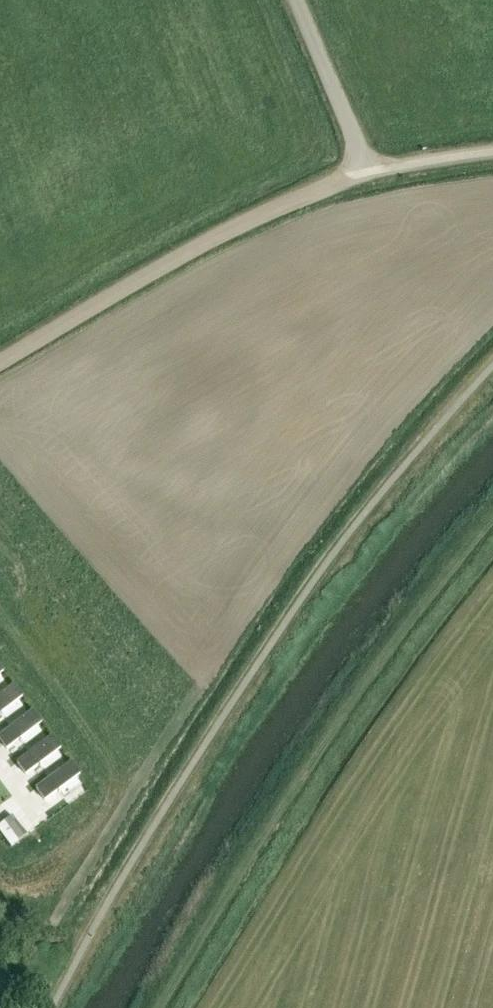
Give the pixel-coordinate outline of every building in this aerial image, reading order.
[(0,697),(0,715),(23,698),(14,687),(0,697)] [(0,737),(0,742),(6,750),(42,724),(33,712),(0,737)] [(52,738),(17,764),(26,776),(61,749),(52,738)] [(72,764),(36,790),(45,802),(80,775),(72,764)]
